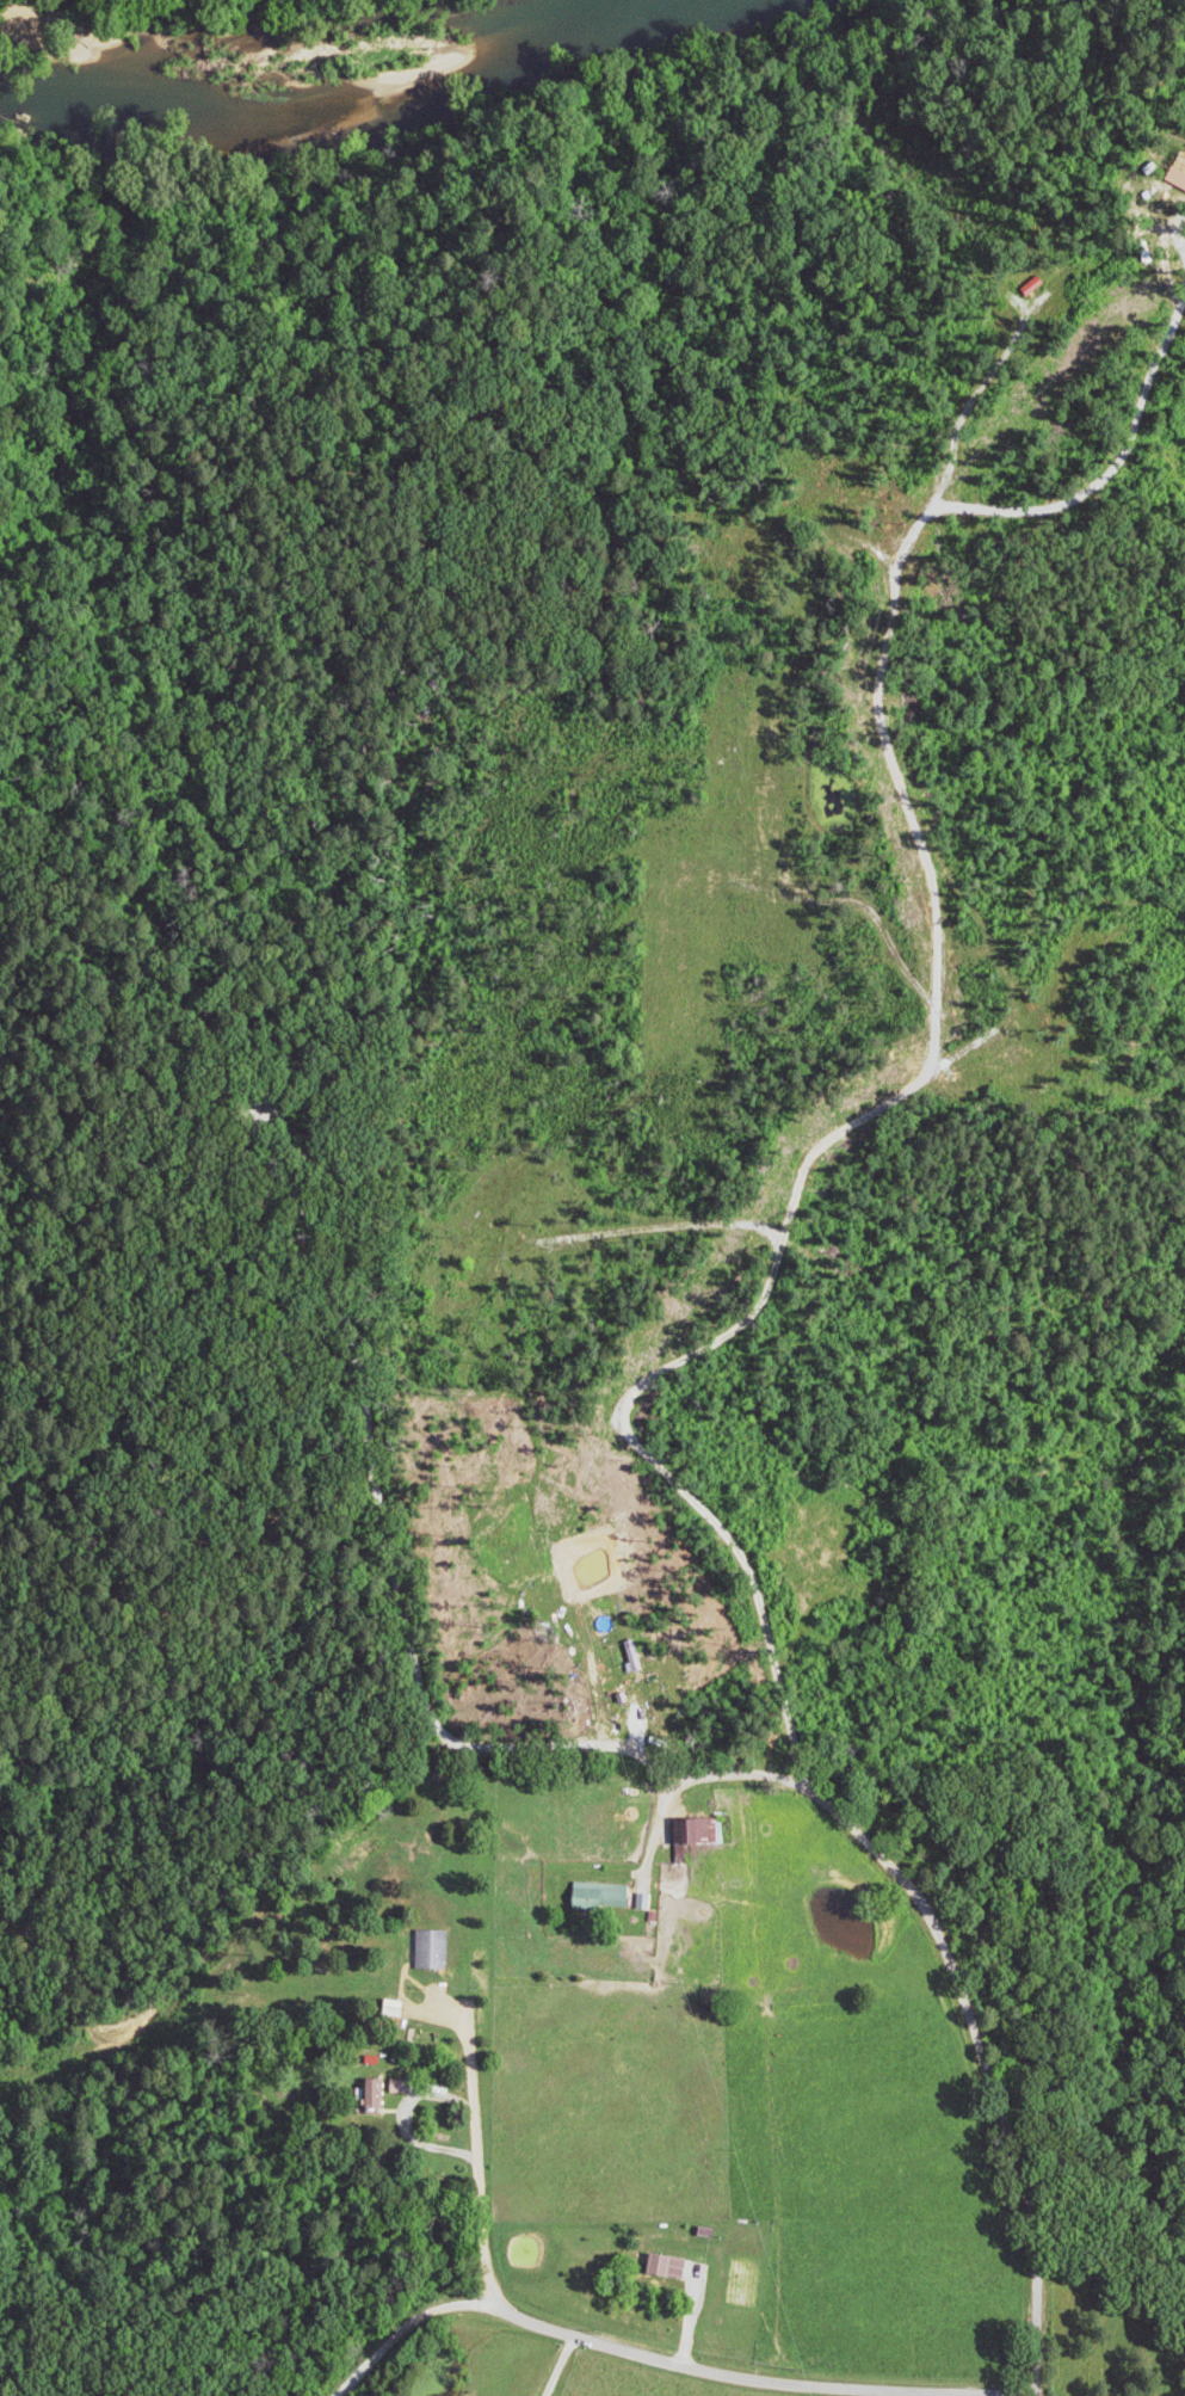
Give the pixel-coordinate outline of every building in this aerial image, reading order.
[(1055,280),(1048,273),(1032,287),(1039,295),(1055,280)] [(727,1817),(683,1819),(684,1844),(728,1843),(727,1817)] [(633,1907),(633,1884),(580,1882),(579,1905),(633,1907)] [(421,1968),(448,1969),(449,1930),(421,1930),(421,1968)] [(382,2106),(383,2077),(376,2076),(375,2106),(382,2106)] [(395,2091),(413,2091),(413,2078),(396,2078),(395,2091)] [(656,2273),(690,2277),(693,2257),(658,2252),(656,2273)]
